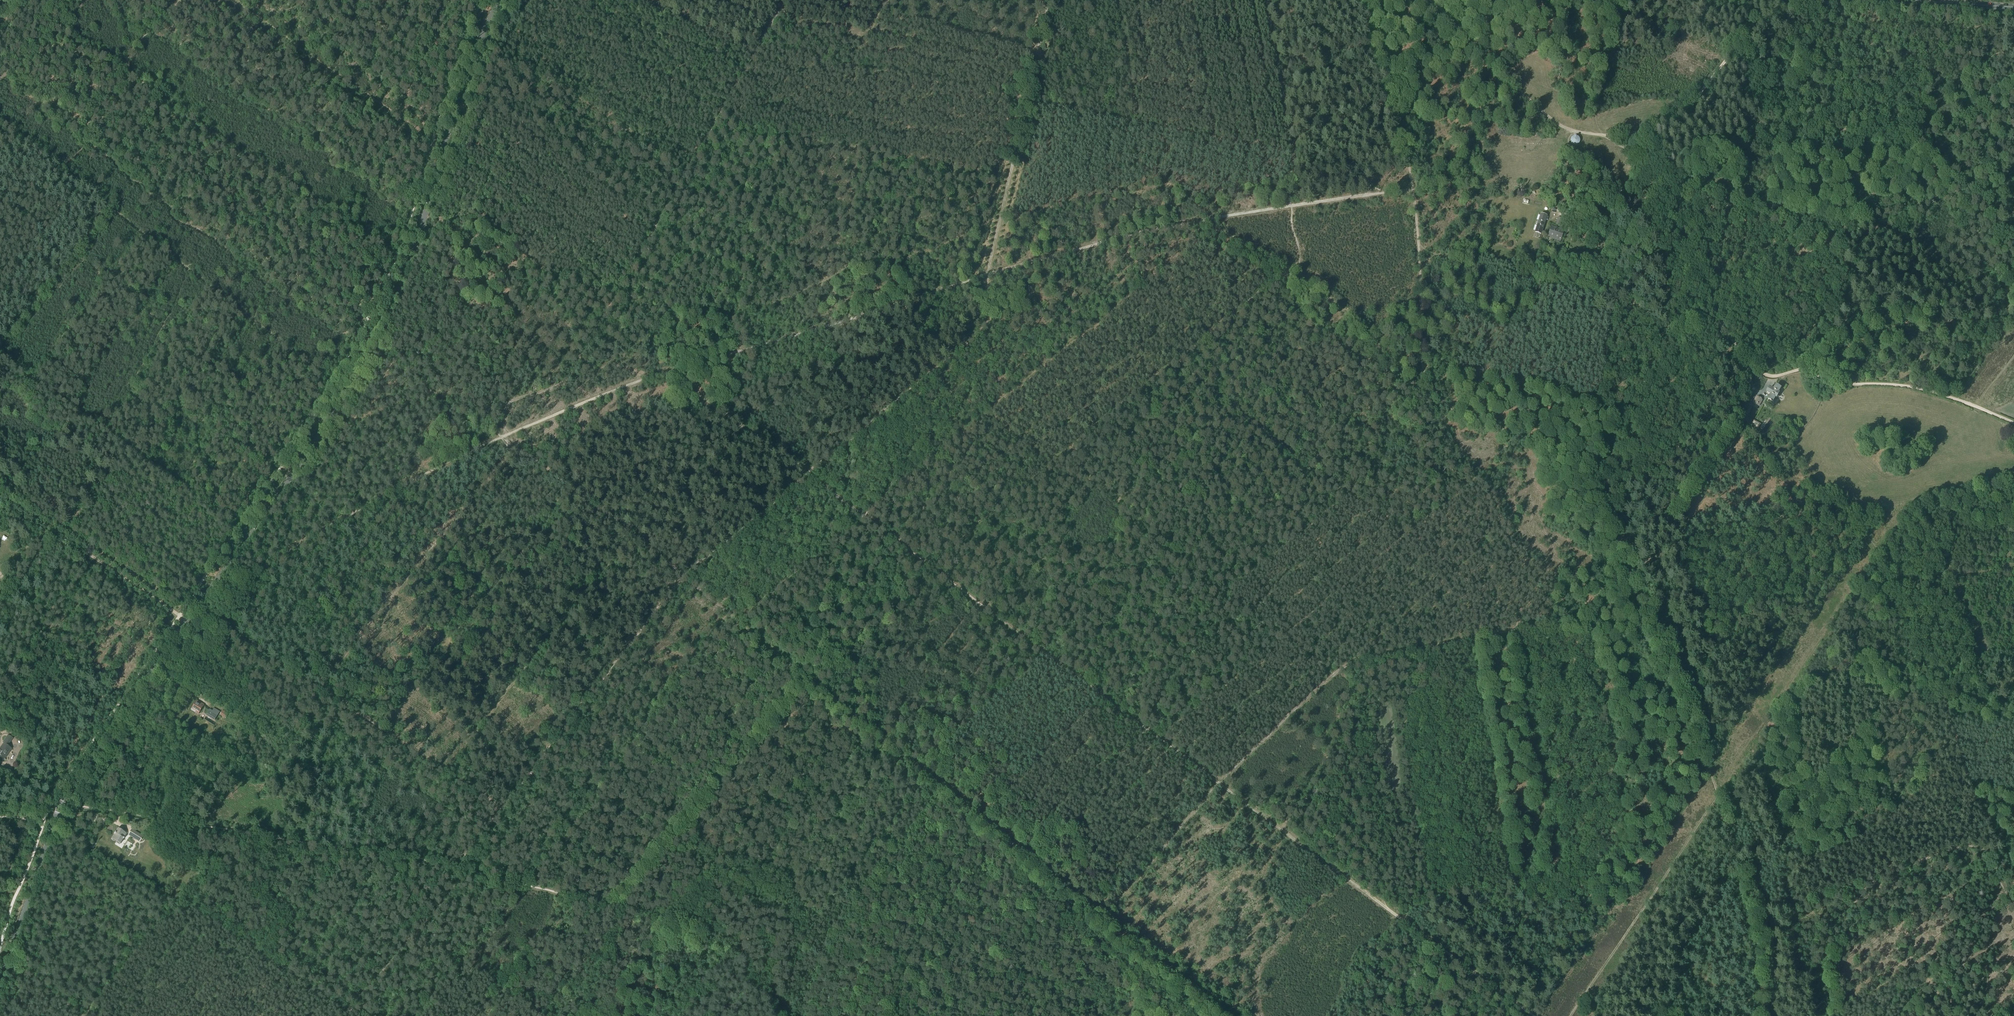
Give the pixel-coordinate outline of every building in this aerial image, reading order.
[(1547,220),(1548,218),(1546,217),(1546,216),(1541,215),(1539,222),(1537,221),(1536,225),(1538,225),(1536,233),(1541,234),(1545,220),(1547,220)] [(1561,240),(1564,231),(1551,227),(1548,236),(1561,240)] [(1591,236),(1592,232),(1585,231),(1583,240),(1585,240),(1585,242),(1588,242),(1588,241),(1589,241),(1590,236),(1591,236)] [(1779,392),(1781,388),(1776,386),(1774,390),(1770,388),(1767,393),(1771,395),(1768,399),(1773,402),(1776,398),(1777,399),(1780,393),(1779,392)] [(191,709),(191,710),(195,712),(196,710),(199,712),(202,707),(203,705),(200,703),(197,701),(196,701),(191,709)] [(0,747),(0,762),(1,763),(3,760),(5,760),(5,758),(11,749),(7,745),(12,738),(7,734),(2,742),(3,743),(0,747)] [(114,834),(111,839),(116,842),(120,844),(123,839),(124,839),(123,838),(126,834),(118,828),(115,833),(114,833),(114,834)] [(131,829),(128,835),(140,842),(143,836),(131,829)]
